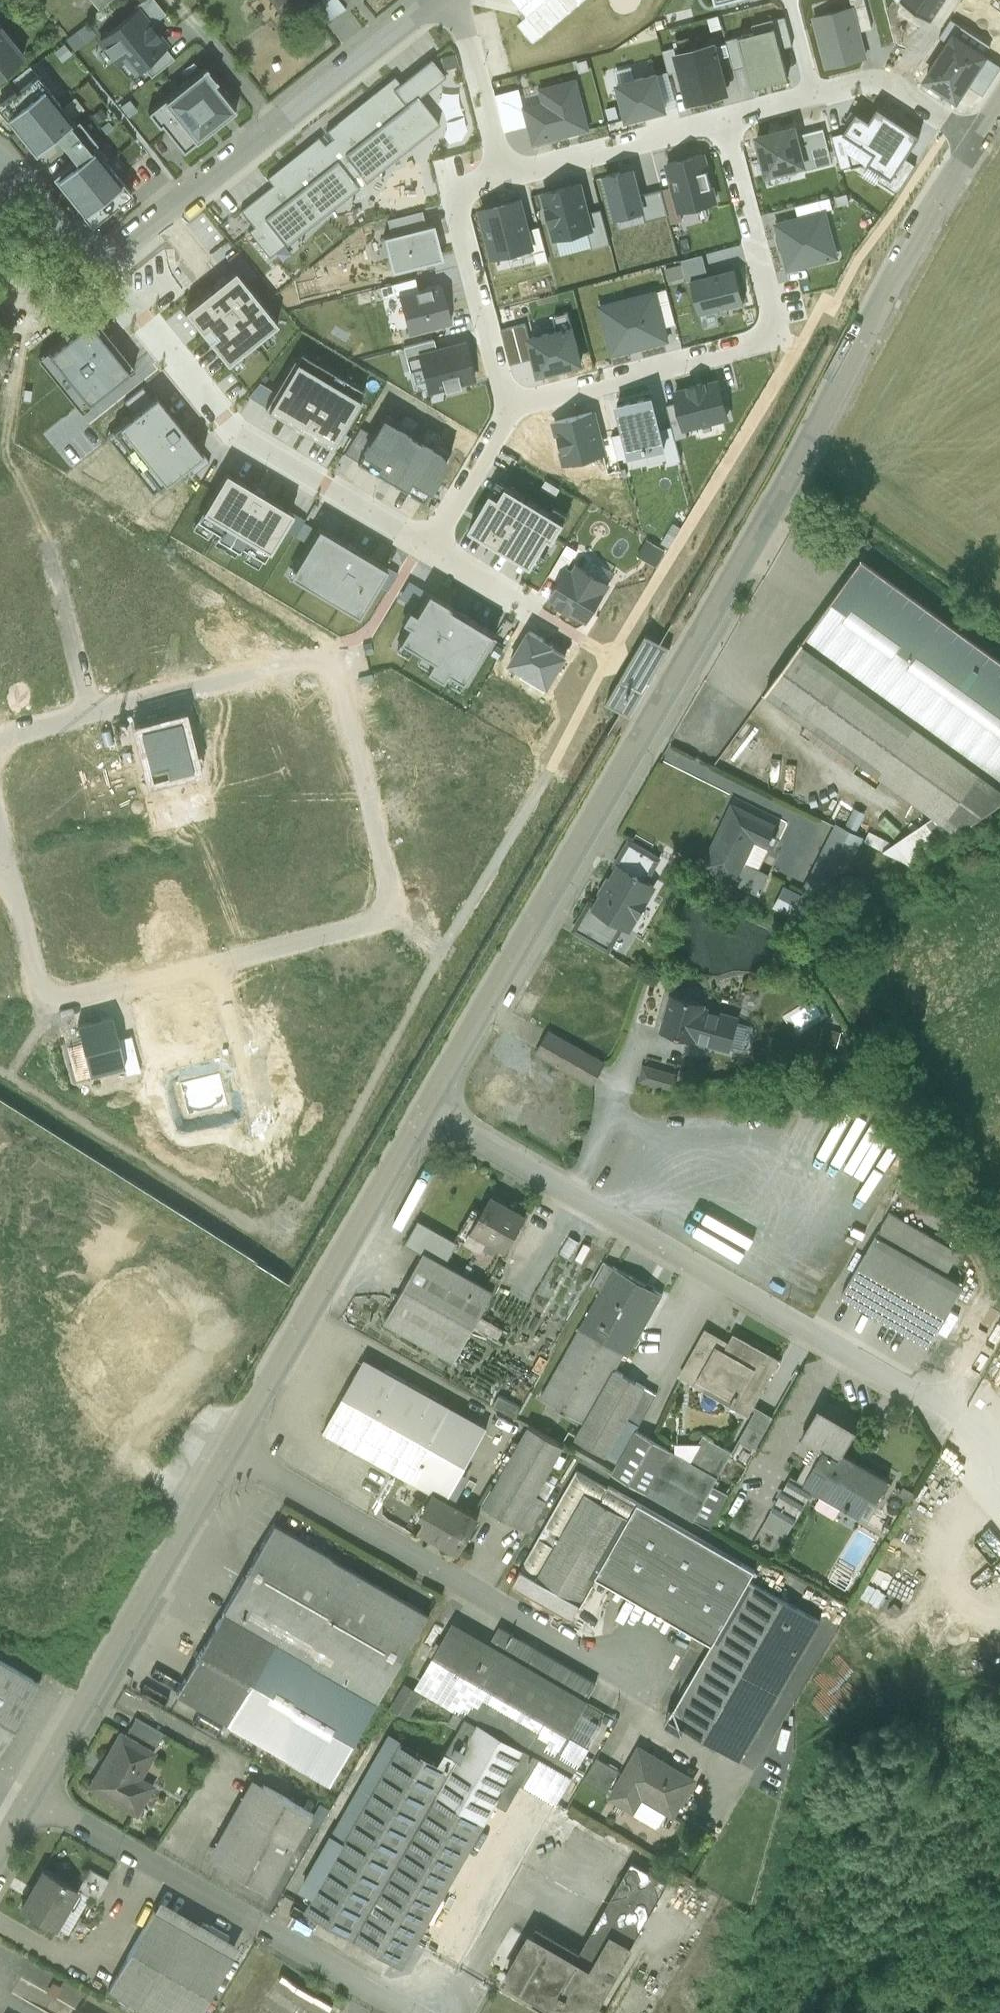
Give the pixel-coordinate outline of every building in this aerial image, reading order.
[(98,10),(111,0),(90,0),(98,10)] [(280,12),(295,0),(271,0),(280,12)] [(314,7),(327,24),(345,10),(338,0),(323,0),(314,7)] [(584,0),(514,0),(528,17),(519,25),(534,42),(584,0)] [(858,33),(872,29),(864,0),(850,0),(852,8),(858,33)] [(931,20),(944,0),(901,0),(931,20)] [(852,8),(814,18),(827,68),(865,58),(858,33),(852,8)] [(137,11),(100,40),(118,63),(123,59),(133,72),(152,57),(165,46),(137,11)] [(773,21),(775,28),(780,50),(793,46),(785,17),(773,21)] [(985,56),(991,46),(951,19),(939,37),(949,44),(926,79),(957,99),(966,85),(985,56)] [(87,24),(65,36),(71,46),(92,35),(87,24)] [(23,55),(0,26),(0,74),(23,55)] [(775,28),(738,38),(746,67),(751,88),(788,78),(780,50),(775,28)] [(746,67),(738,38),(726,41),(727,45),(730,56),(734,70),(746,67)] [(714,44),(675,54),(680,72),(689,104),(727,94),(718,59),(730,56),(727,45),(715,48),(714,44)] [(669,75),(680,72),(675,54),(674,49),(663,52),(669,75)] [(985,56),(966,85),(983,95),(999,69),(999,66),(985,56)] [(248,232),(269,257),(284,245),(285,246),(359,188),(352,179),(359,174),(366,182),(439,124),(418,98),(445,76),(431,59),(400,83),(394,77),(326,131),(332,139),(324,145),(318,137),(267,178),(272,185),(240,211),(253,227),(248,232)] [(161,125),(183,152),(236,109),(213,80),(210,82),(200,70),(152,108),(162,120),(157,124),(159,126),(161,125)] [(665,111),(656,75),(617,85),(627,121),(665,111)] [(530,124),(535,142),(587,129),(575,82),(541,91),(545,104),(526,109),(530,124)] [(6,120),(35,155),(73,124),(43,89),(6,120)] [(505,131),(530,124),(526,109),(524,109),(519,89),(496,95),(505,131)] [(906,158),(920,135),(877,108),(869,121),(857,113),(843,133),(852,167),(867,163),(883,173),(892,179),(906,158)] [(804,165),(796,136),(794,129),(757,138),(767,175),(802,166),(804,165)] [(823,129),(796,136),(804,165),(802,166),(804,172),(832,164),(823,129)] [(841,170),(852,167),(843,133),(832,136),(841,170)] [(55,178),(82,213),(121,183),(94,149),(55,178)] [(717,202),(704,155),(667,165),(673,187),(680,212),(717,202)] [(916,165),(906,158),(892,179),(883,173),(878,182),(897,194),(916,165)] [(632,170),(605,178),(616,218),(642,212),(643,211),(639,196),(632,170)] [(580,184),(544,194),(548,209),(547,209),(550,223),(551,223),(555,239),(587,231),(591,230),(587,214),(580,184)] [(673,187),(662,190),(669,217),(671,224),(682,221),(680,212),(673,187)] [(662,190),(639,196),(643,211),(642,212),(645,223),(669,217),(662,190)] [(796,207),(799,219),(824,213),(833,210),(830,198),(796,207)] [(531,249),(518,200),(481,210),(494,259),(531,249)] [(601,210),(587,214),(591,230),(587,231),(592,250),(610,245),(601,210)] [(387,220),(391,236),(426,227),(422,211),(387,220)] [(799,219),(778,225),(789,268),(835,256),(824,213),(799,219)] [(434,225),(426,227),(391,236),(383,238),(392,273),(442,260),(434,225)] [(528,231),(537,266),(548,263),(539,228),(528,231)] [(235,270),(247,285),(257,277),(237,252),(227,260),(235,270)] [(690,281),(708,277),(702,256),(681,261),(686,283),(690,281)] [(235,270),(185,310),(202,332),(209,327),(215,335),(209,340),(227,363),(277,323),(247,285),(235,270)] [(744,303),(735,270),(708,277),(690,281),(699,315),(744,303)] [(441,285),(398,296),(409,335),(451,324),(441,285)] [(654,293),(664,328),(676,325),(666,290),(654,293)] [(654,293),(599,308),(612,356),(667,341),(664,328),(654,293)] [(557,332),(529,339),(535,360),(539,375),(581,364),(568,314),(554,317),(557,332)] [(134,369),(92,316),(46,352),(59,368),(51,374),(69,396),(77,390),(89,405),(134,369)] [(535,360),(529,339),(525,324),(501,331),(510,366),(535,360)] [(410,373),(423,369),(419,356),(437,352),(434,341),(403,349),(410,373)] [(419,356),(423,369),(429,391),(444,387),(445,391),(459,387),(458,384),(474,380),(465,345),(437,352),(419,356)] [(362,400),(293,359),(265,407),(333,448),(362,400)] [(690,389),(675,393),(678,402),(685,429),(686,428),(727,417),(718,382),(704,385),(703,383),(689,387),(690,389)] [(133,414),(152,399),(143,388),(124,403),(133,414)] [(112,431),(159,489),(203,454),(156,396),(152,399),(133,414),(112,431)] [(652,397),(617,406),(624,433),(630,456),(646,452),(649,464),(667,459),(664,448),(665,448),(660,430),(652,397)] [(675,440),(676,440),(688,437),(686,428),(685,429),(678,402),(666,405),(672,427),(675,440)] [(551,422),(563,465),(604,455),(607,454),(602,438),(595,411),(551,422)] [(357,462),(384,479),(387,474),(395,479),(392,483),(423,502),(451,453),(434,443),(431,448),(420,441),(423,436),(412,429),(409,435),(398,428),(401,423),(386,414),(373,435),(357,462)] [(672,427),(660,430),(665,448),(664,448),(667,459),(668,463),(681,460),(676,440),(675,440),(672,427)] [(344,454),(357,462),(373,435),(360,428),(344,454)] [(619,459),(630,456),(624,433),(613,436),(619,459)] [(619,459),(613,436),(602,438),(607,454),(604,455),(609,474),(622,471),(619,459)] [(340,458),(336,466),(410,506),(415,497),(340,458)] [(292,512),(226,472),(197,520),(219,534),(216,538),(239,551),(241,547),(263,560),(292,512)] [(565,520),(507,487),(500,499),(491,494),(470,529),(532,565),(548,536),(554,539),(565,520)] [(362,609),(387,568),(354,549),(354,551),(346,547),(347,545),(318,527),(293,569),(303,574),(299,581),(330,599),(334,593),(344,598),(339,605),(349,611),(353,604),(362,609)] [(549,576),(559,582),(567,569),(577,551),(567,545),(549,576)] [(862,560),(766,691),(938,815),(957,829),(999,800),(999,786),(995,783),(997,781),(996,781),(999,779),(999,660),(862,560)] [(559,582),(549,599),(587,622),(609,584),(586,570),(574,573),(567,569),(559,582)] [(459,612),(428,593),(415,614),(408,610),(401,621),(408,625),(399,641),(432,661),(426,671),(442,680),(448,670),(468,682),(496,634),(467,616),(466,618),(458,614),(459,612)] [(530,632),(529,632),(510,664),(524,673),(520,678),(544,692),(565,657),(551,648),(553,645),(530,631),(530,632)] [(637,632),(605,704),(631,716),(663,644),(637,632)] [(150,778),(193,767),(181,718),(138,728),(150,778)] [(779,827),(733,804),(704,865),(740,882),(741,880),(749,864),(743,862),(754,838),(770,846),(773,839),(774,839),(777,834),(776,833),(779,827)] [(938,815),(885,849),(909,860),(957,829),(938,815)] [(837,825),(805,889),(830,902),(862,837),(837,825)] [(867,832),(864,841),(884,847),(887,837),(867,832)] [(660,858),(629,840),(614,865),(618,867),(619,865),(646,881),(660,858)] [(618,867),(610,880),(610,879),(608,881),(609,882),(604,892),(603,891),(602,893),(602,894),(595,907),(591,905),(581,922),(612,940),(621,924),(629,929),(637,915),(638,916),(639,914),(638,913),(645,901),(646,902),(647,900),(646,899),(654,886),(646,881),(619,865),(618,867)] [(612,940),(581,922),(574,933),(605,951),(612,940)] [(703,1004),(671,995),(661,1031),(728,1049),(736,1017),(702,1007),(703,1004)] [(824,1014),(817,1000),(790,1013),(797,1027),(824,1014)] [(89,1070),(89,1074),(124,1065),(117,1039),(111,1016),(77,1025),(82,1046),(89,1070)] [(602,1064),(548,1034),(537,1054),(591,1084),(602,1064)] [(131,1036),(117,1039),(124,1065),(126,1074),(140,1071),(131,1036)] [(89,1070),(82,1046),(69,1049),(75,1074),(89,1070)] [(677,1077),(643,1067),(640,1080),(674,1090),(677,1077)] [(844,1103),(824,1151),(851,1162),(849,1166),(876,1177),(891,1140),(880,1135),(887,1120),(844,1103)] [(525,1216),(491,1196),(482,1213),(473,1207),(456,1236),(476,1247),(482,1236),(506,1249),(525,1216)] [(668,1212),(662,1222),(707,1248),(720,1226),(676,1200),(668,1213),(668,1212)] [(960,1251),(890,1212),(877,1234),(946,1274),(960,1251)] [(458,1243),(418,1220),(405,1244),(423,1254),(385,1321),(455,1360),(494,1291),(446,1264),(458,1243)] [(877,1234),(842,1295),(928,1345),(963,1284),(946,1274),(877,1234)] [(614,1267),(604,1261),(591,1284),(602,1290),(614,1267)] [(662,1294),(614,1267),(602,1290),(580,1328),(624,1353),(628,1355),(662,1294)] [(624,1353),(580,1328),(540,1398),(584,1423),(585,1423),(615,1370),(624,1353)] [(735,1336),(730,1345),(706,1331),(682,1375),(698,1385),(701,1379),(734,1398),(731,1403),(734,1404),(737,1399),(751,1407),(777,1360),(735,1336)] [(486,1429),(363,1360),(324,1431),(434,1492),(447,1500),(486,1429)] [(615,1370),(585,1423),(584,1423),(575,1439),(618,1463),(637,1429),(639,1425),(627,1418),(645,1387),(615,1370)] [(645,1387),(627,1418),(639,1425),(657,1394),(645,1387)] [(520,1406),(500,1395),(494,1405),(515,1416),(520,1406)] [(857,1428),(821,1407),(805,1436),(819,1444),(799,1479),(815,1488),(814,1490),(820,1493),(822,1489),(847,1504),(846,1505),(848,1506),(849,1505),(863,1513),(874,1494),(880,1497),(890,1479),(843,1452),(857,1428)] [(758,1409),(741,1441),(755,1449),(773,1417),(758,1409)] [(529,1426),(483,1506),(529,1532),(546,1500),(536,1494),(563,1446),(529,1426)] [(618,1463),(612,1473),(694,1519),(705,1500),(655,1473),(669,1448),(637,1429),(618,1463)] [(689,1460),(669,1448),(655,1473),(705,1500),(732,1451),(703,1435),(689,1460)] [(607,1488),(577,1471),(521,1571),(580,1604),(600,1569),(636,1504),(607,1488)] [(799,1479),(793,1476),(774,1510),(796,1522),(814,1490),(815,1488),(799,1479)] [(638,1502),(609,1486),(607,1488),(636,1504),(638,1502)] [(478,1518),(447,1500),(434,1492),(425,1507),(430,1510),(420,1529),(459,1551),(478,1518)] [(755,1569),(638,1502),(636,1504),(600,1569),(717,1636),(750,1579),(749,1579),(755,1569)] [(430,1614),(273,1525),(224,1611),(236,1619),(379,1701),(430,1614)] [(580,1604),(521,1571),(514,1582),(515,1585),(526,1591),(527,1595),(530,1594),(541,1600),(542,1603),(546,1602),(551,1605),(552,1609),(560,1614),(563,1613),(570,1617),(573,1616),(580,1604)] [(717,1636),(669,1719),(740,1759),(820,1620),(750,1579),(717,1636)] [(224,1611),(223,1612),(219,1619),(232,1627),(236,1619),(224,1611)] [(379,1701),(236,1619),(232,1627),(219,1619),(218,1621),(261,1646),(252,1662),(262,1667),(365,1726),(379,1701)] [(261,1646),(218,1621),(175,1694),(228,1725),(262,1667),(252,1662),(261,1646)] [(488,1650),(451,1628),(423,1678),(450,1694),(445,1703),(455,1708),(488,1650)] [(455,1708),(468,1716),(526,1749),(537,1756),(552,1764),(587,1701),(596,1685),(500,1629),(491,1645),(488,1650),(455,1708)] [(0,1660),(0,1752),(40,1683),(0,1660)] [(405,1684),(391,1707),(409,1717),(422,1694),(405,1684)] [(526,1749),(468,1716),(457,1734),(475,1744),(464,1761),(447,1751),(439,1764),(498,1797),(526,1749)] [(163,1733),(135,1717),(129,1729),(156,1744),(163,1733)] [(151,1753),(120,1734),(90,1785),(135,1811),(146,1793),(134,1785),(151,1753)] [(457,1734),(447,1751),(464,1761),(475,1744),(457,1734)] [(498,1797),(402,1743),(308,1910),(403,1964),(498,1797)] [(695,1779),(642,1748),(614,1796),(636,1808),(644,1795),(675,1813),(695,1779)] [(526,1749),(498,1797),(510,1804),(537,1756),(526,1749)] [(621,1770),(599,1757),(586,1779),(608,1792),(621,1770)] [(315,1814),(264,1785),(218,1865),(269,1894),(315,1814)] [(633,1860),(575,1960),(531,1934),(505,1978),(566,2012),(591,2012),(667,1880),(633,1860)] [(109,1880),(90,1868),(84,1879),(103,1890),(109,1880)] [(78,1889),(45,1869),(22,1908),(55,1928),(78,1889)] [(103,1890),(84,1879),(78,1889),(97,1900),(103,1890)] [(108,1989),(149,2012),(200,2012),(233,1956),(153,1910),(108,1989)] [(251,1968),(270,1978),(251,2012),(252,2012),(337,2012),(341,2006),(255,1961),(251,1968)]
